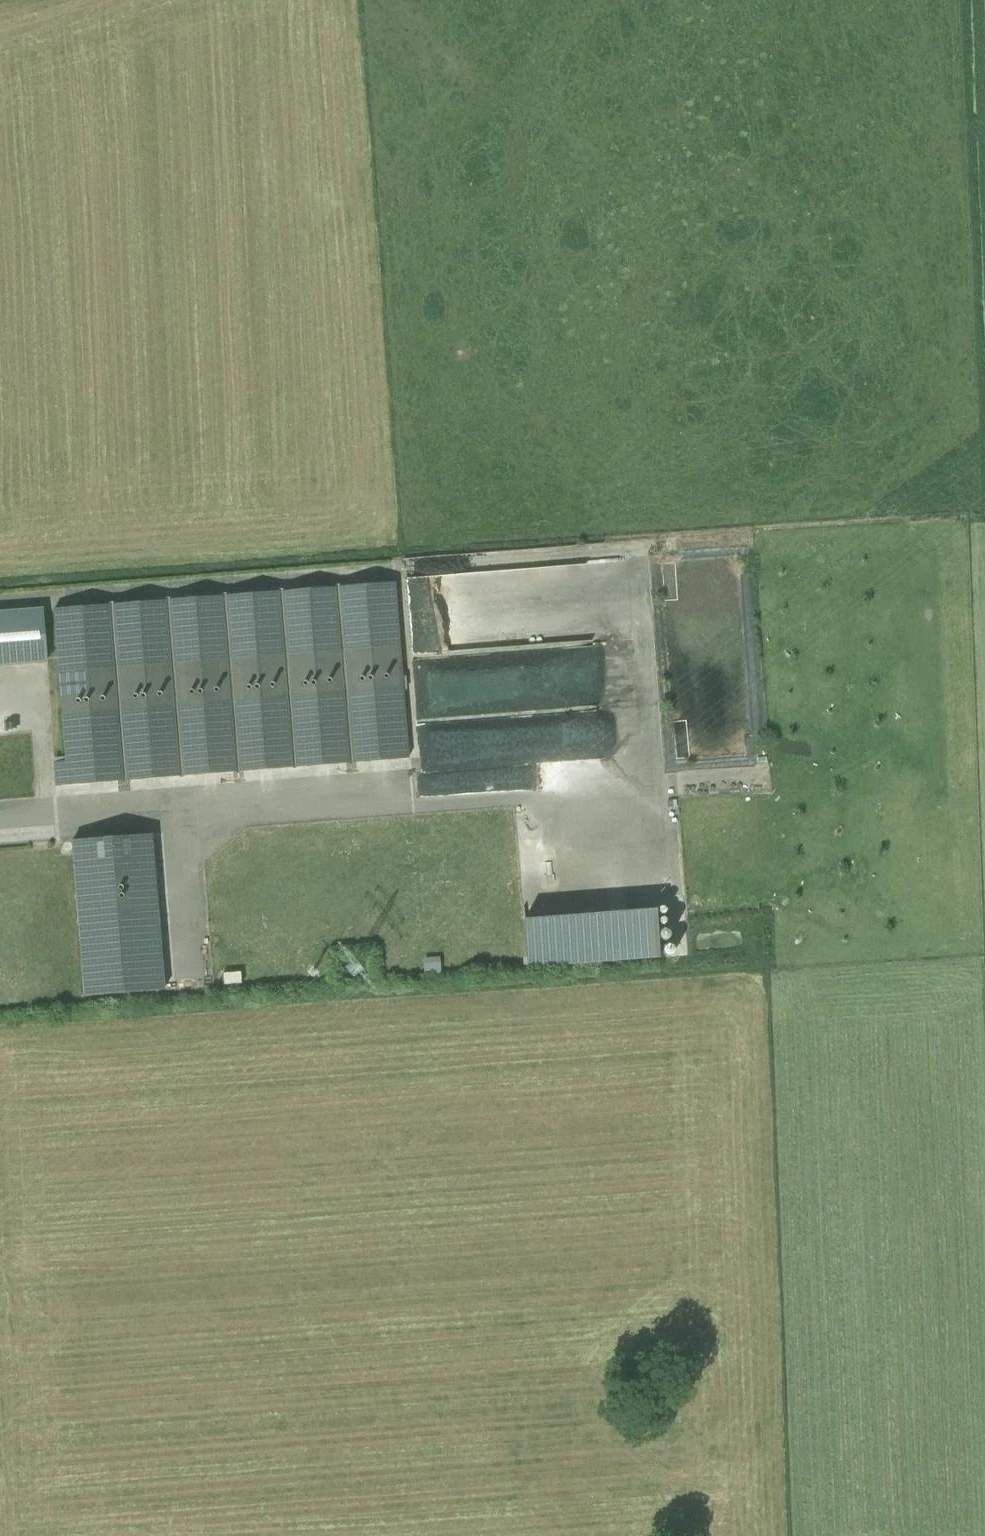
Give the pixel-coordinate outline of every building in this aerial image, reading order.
[(394,583),(50,606),(61,761),(50,762),(52,784),(349,764),(348,742),(391,739),(390,725),(403,724),(394,583)] [(0,614),(0,665),(46,662),(42,611),(0,614)] [(160,991),(152,834),(69,838),(78,996),(160,991)] [(632,903),(632,909),(646,909),(646,890),(607,889),(607,902),(632,903)] [(652,911),(520,919),(523,967),(656,958),(652,911)] [(272,977),(255,978),(256,988),(272,987),(272,977)]
